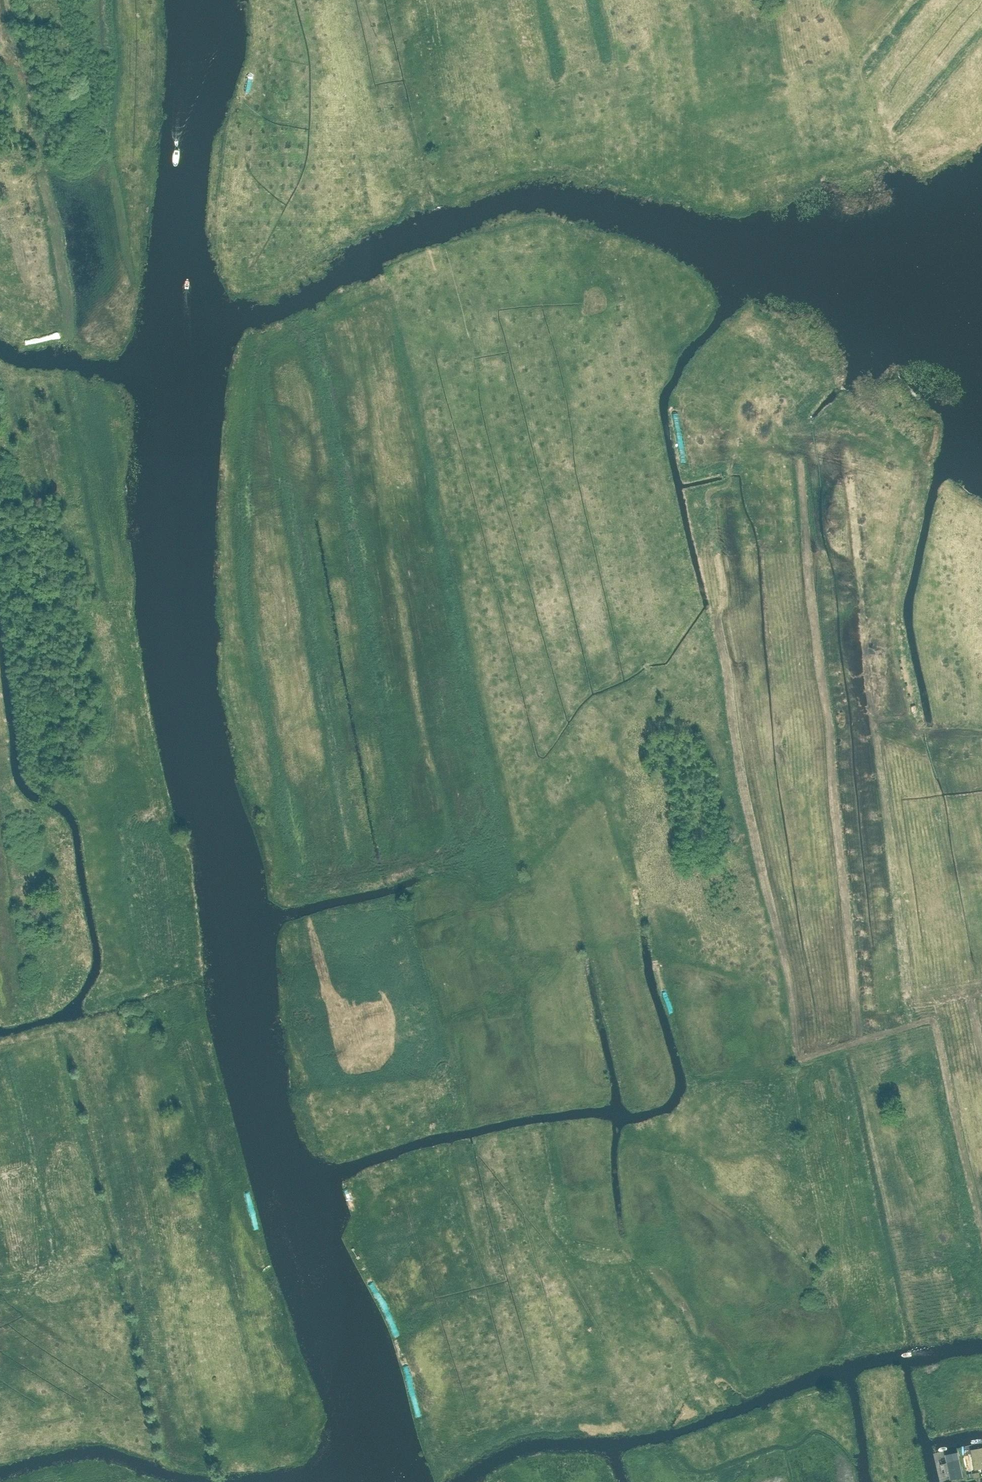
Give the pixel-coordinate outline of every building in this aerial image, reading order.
[(668,1030),(675,1029),(673,1019),(666,1021),(668,1030)] [(968,1451),(972,1472),(981,1470),(981,1448),(968,1451)]
